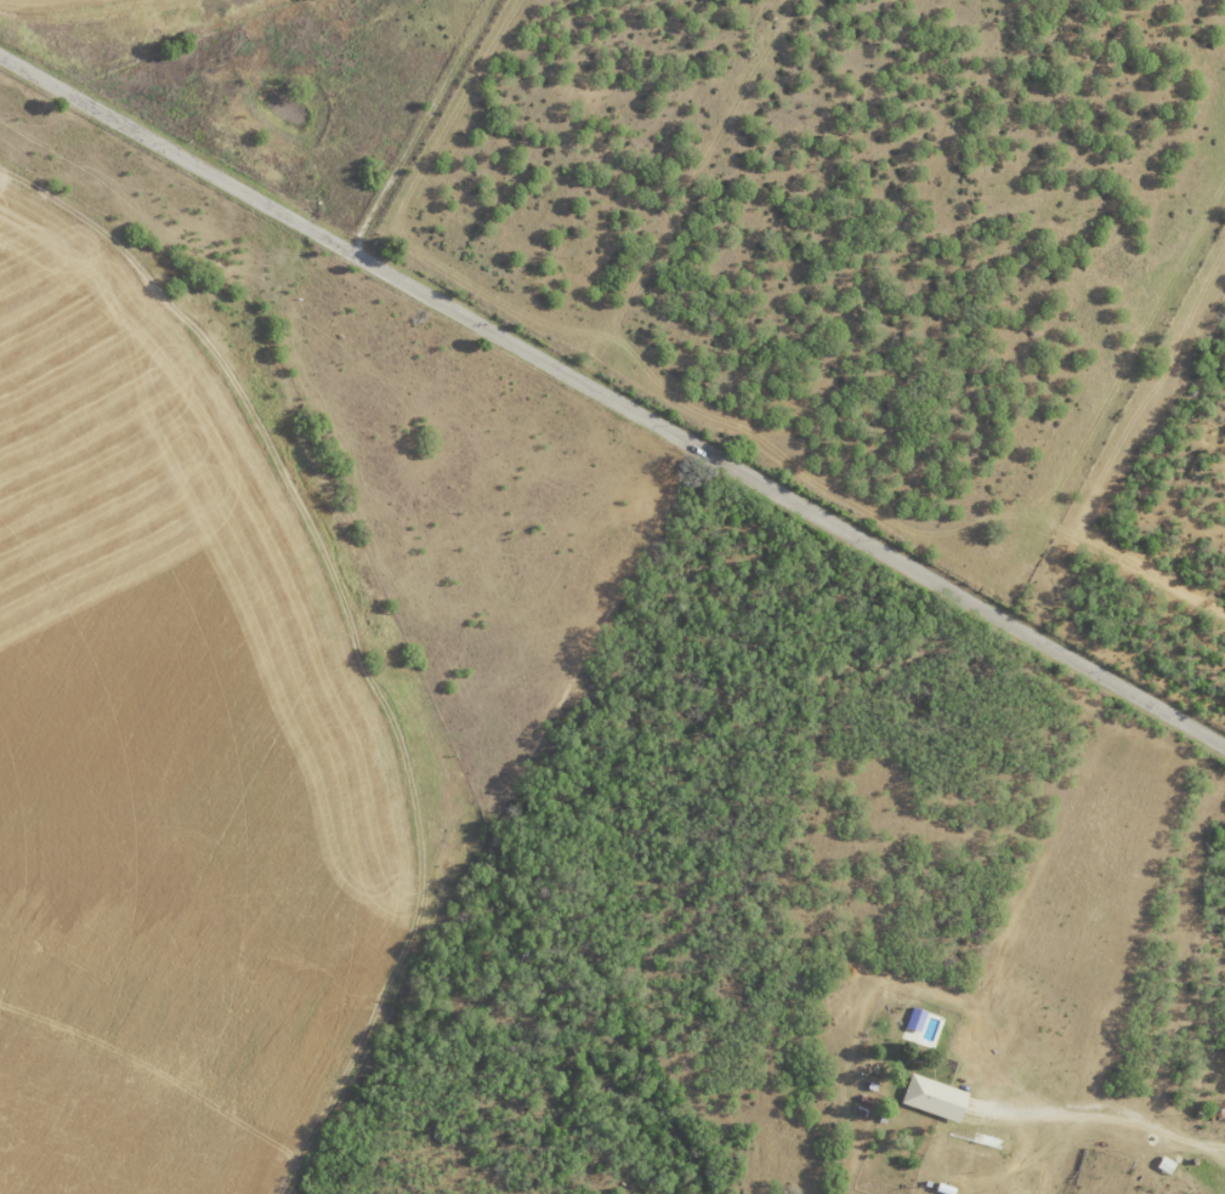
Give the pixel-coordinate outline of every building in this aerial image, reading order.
[(904,1104),(963,1122),(973,1092),(913,1074),(904,1104)]
